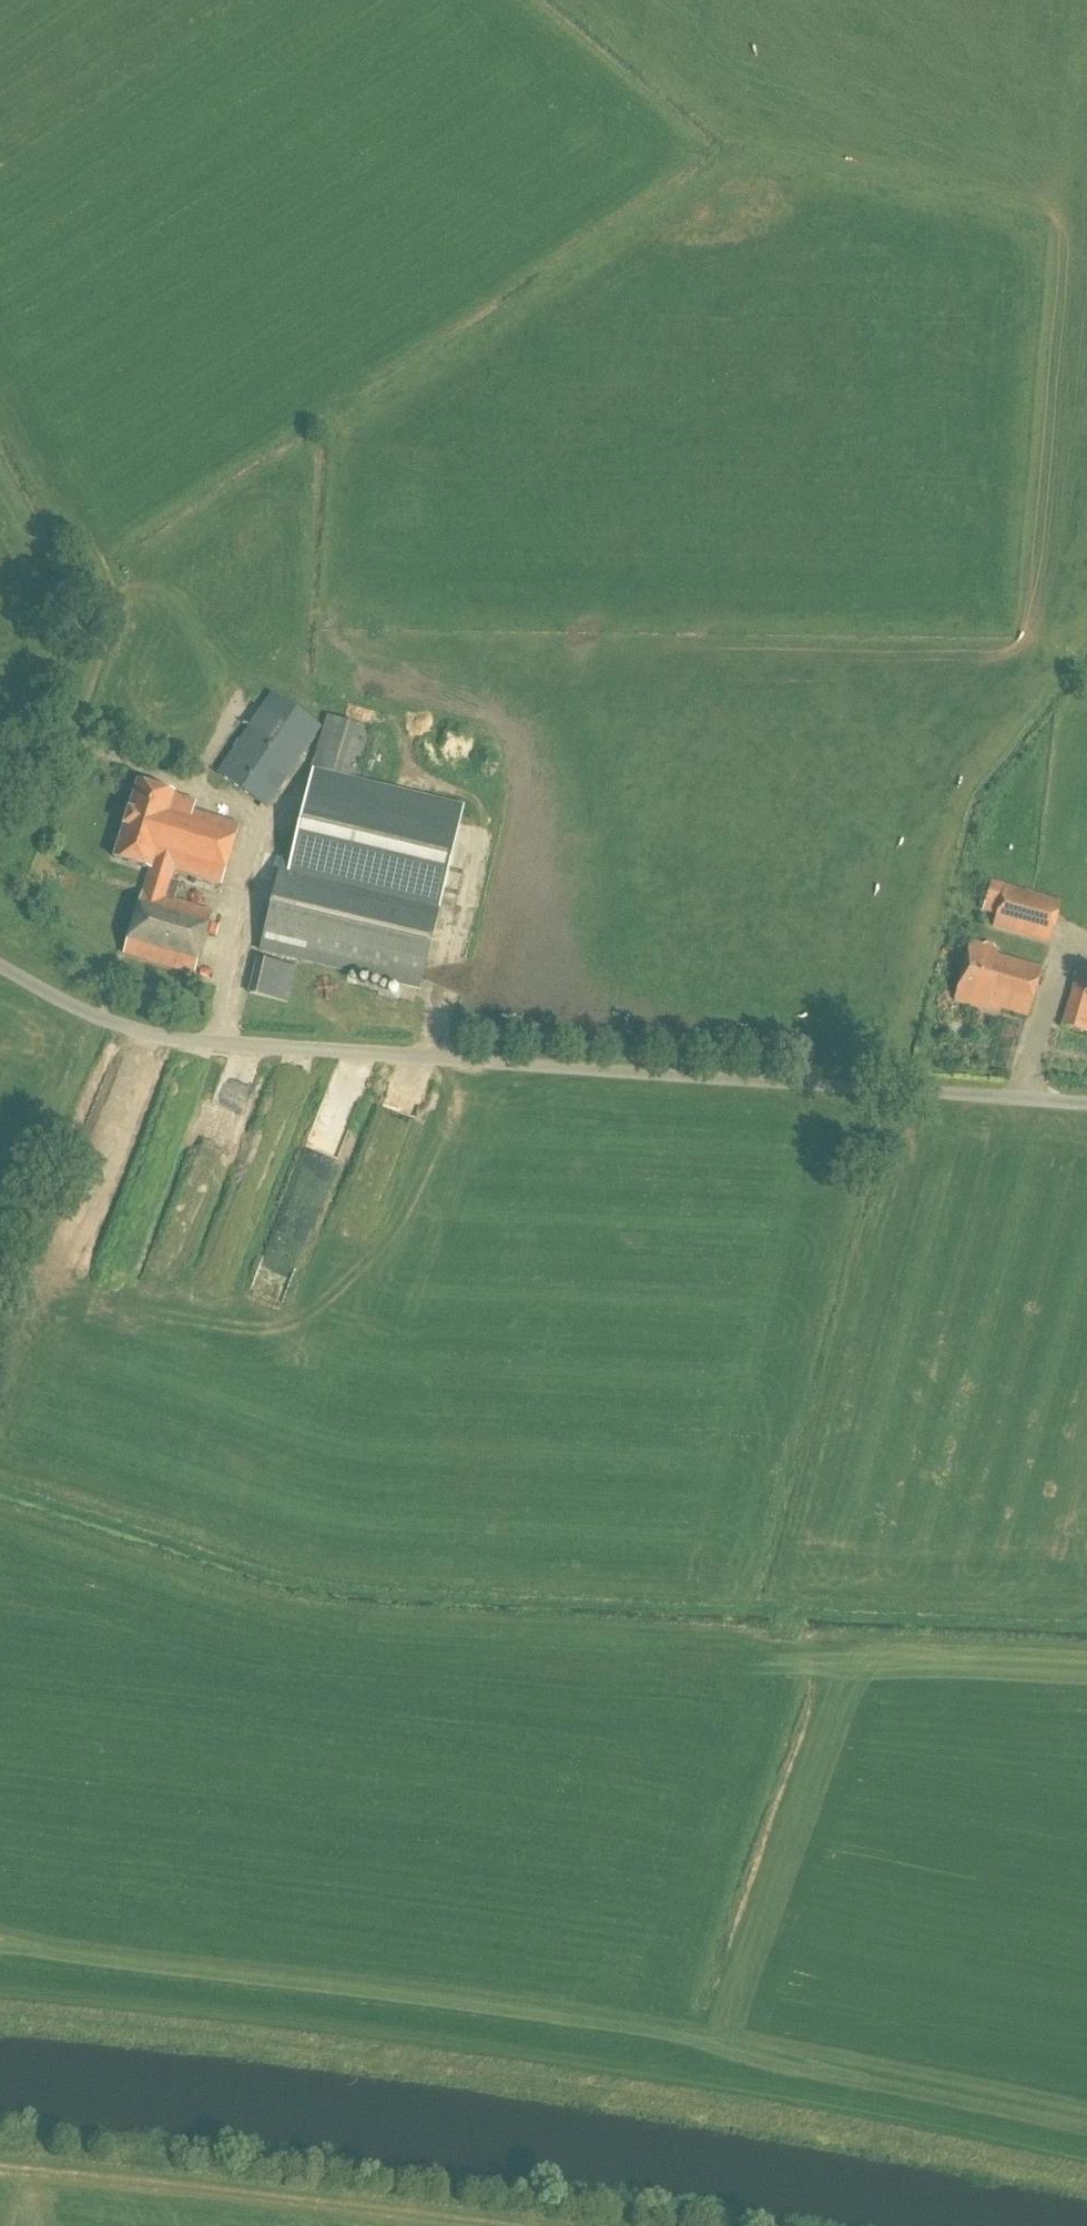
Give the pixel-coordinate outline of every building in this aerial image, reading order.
[(266,808),(320,728),(271,695),(218,774),(266,808)] [(282,854),(276,883),(260,951),(419,989),(462,809),(352,783),(369,729),(328,717),(293,833),(296,834),(291,855),(282,854)] [(221,885),(239,826),(171,806),(174,795),(137,784),(114,859),(157,872),(148,896),(141,894),(123,956),(193,976),(212,914),(174,903),(179,884),(171,881),(174,871),(221,885)] [(1049,943),(1061,902),(991,882),(985,902),(999,906),(993,927),(1049,943)] [(983,947),(970,943),(954,1001),(988,1011),(989,1006),(1027,1017),(1041,969),(995,956),(996,951),(994,950),(993,947),(986,945),(983,947)] [(284,966),(258,960),(250,995),(276,1001),(284,966)] [(1078,971),(1062,1027),(1086,1034),(1086,973),(1078,971)]
